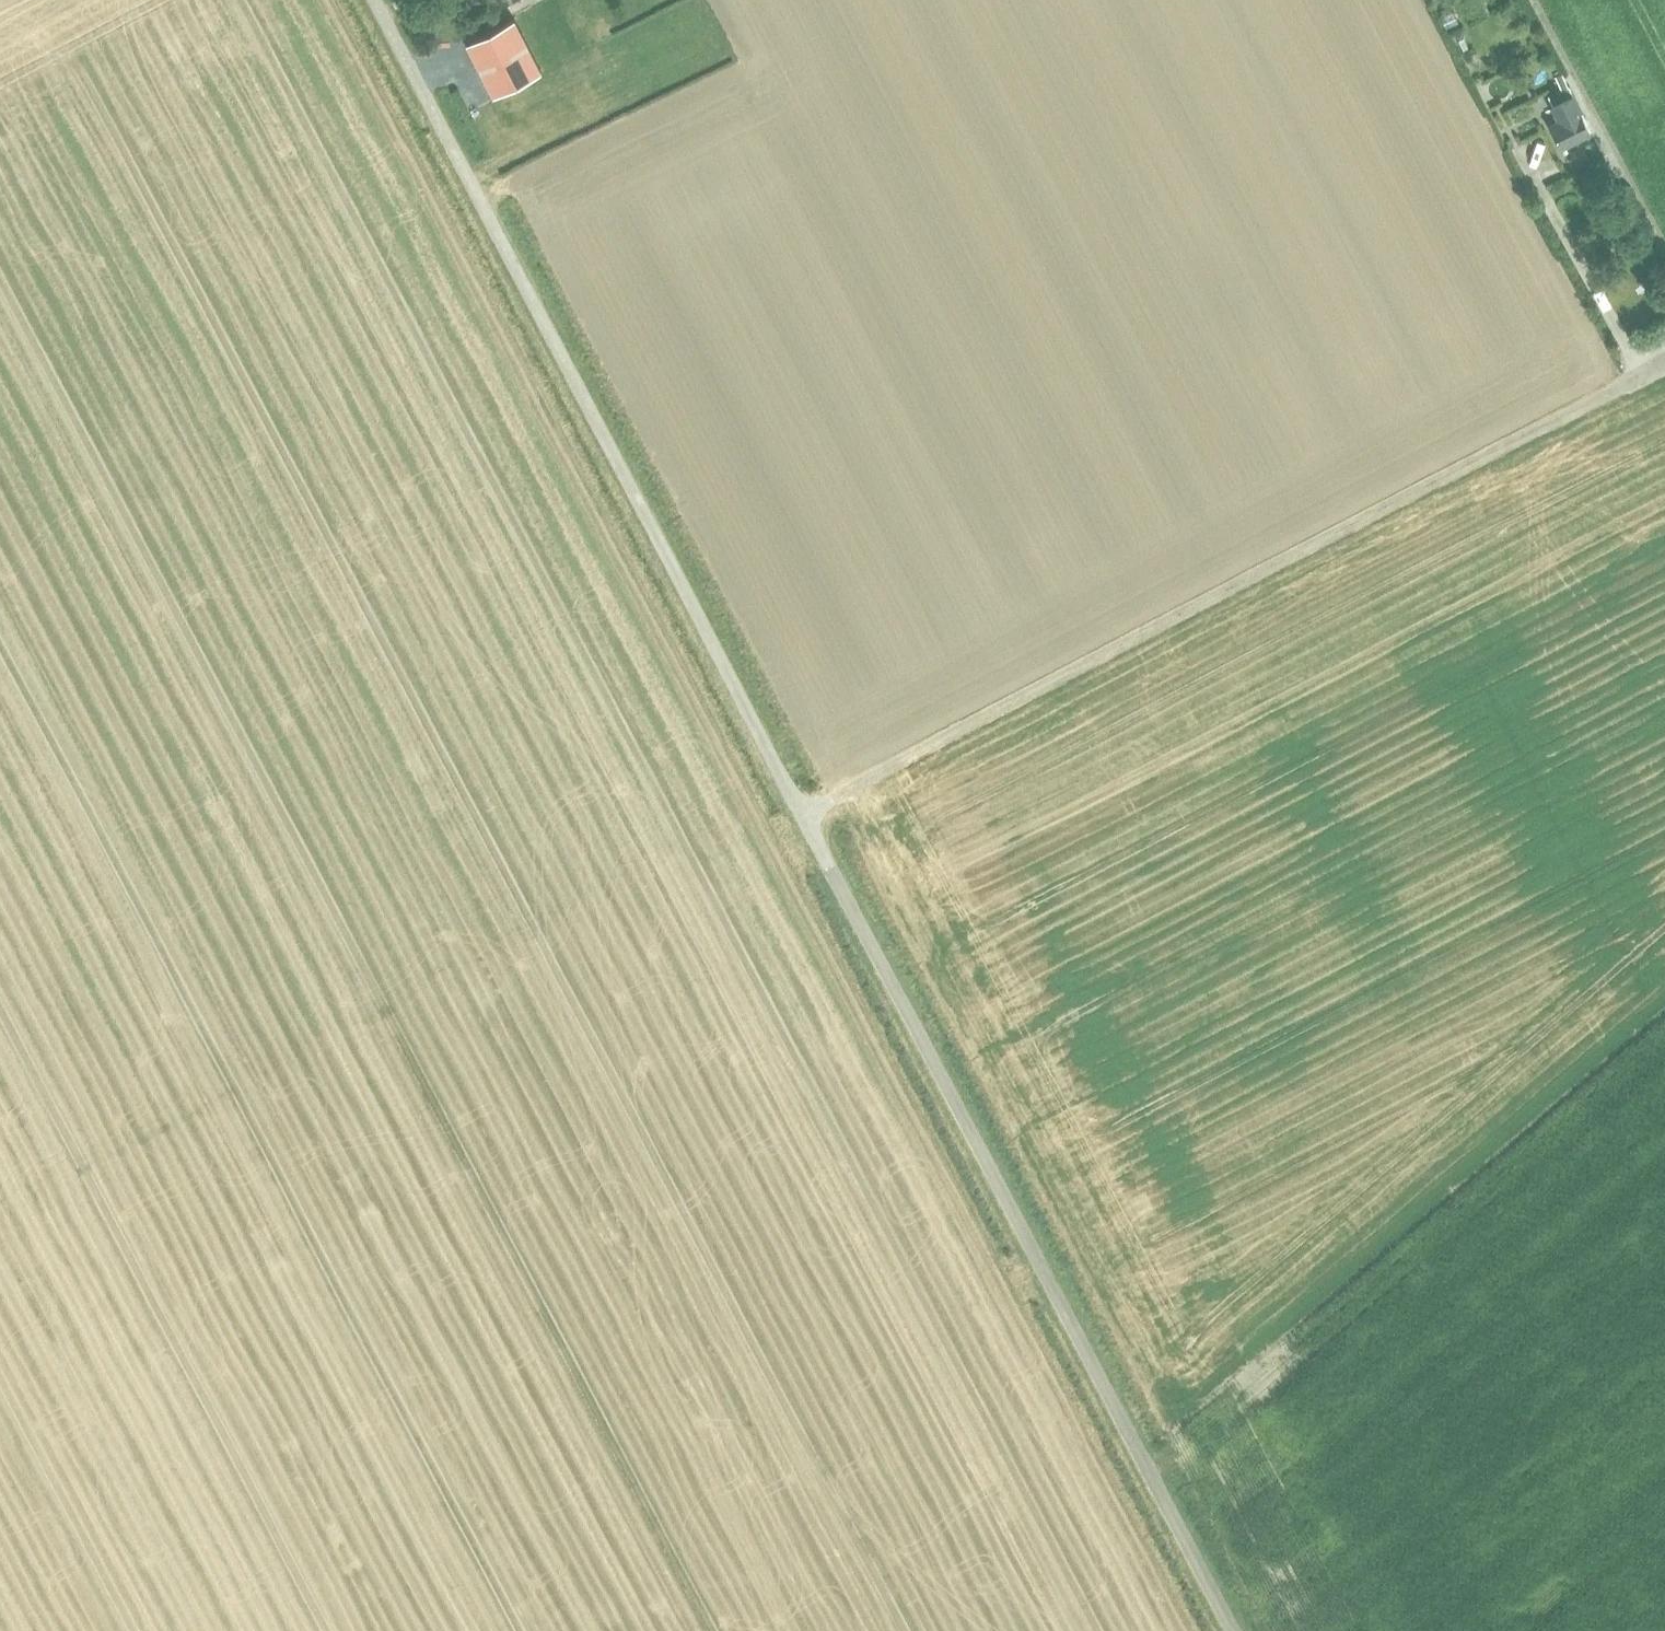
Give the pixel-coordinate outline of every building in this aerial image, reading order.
[(467,39),(466,40),(493,92),(494,92),(540,68),(513,15),(467,39)] [(1561,145),(1591,130),(1569,86),(1557,92),(1561,99),(1552,104),(1560,120),(1550,124),(1561,145)]
